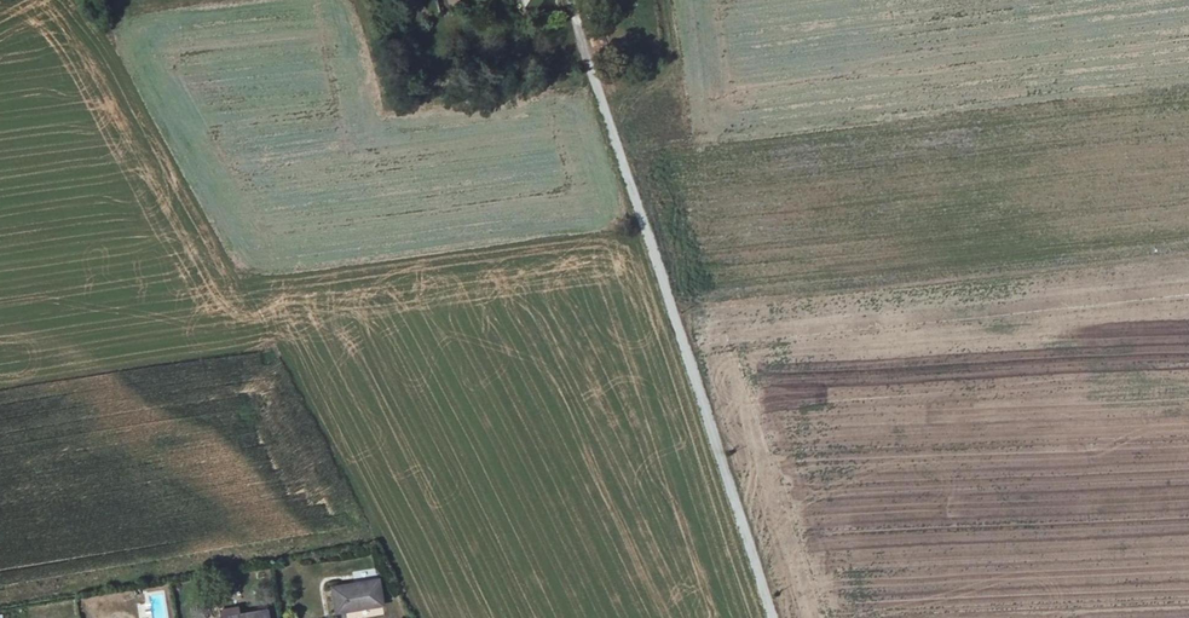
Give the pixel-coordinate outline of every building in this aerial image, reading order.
[(336,613),(383,605),(379,580),(332,587),(336,613)] [(152,617),(168,617),(164,590),(149,592),(152,617)] [(239,616),(238,608),(220,610),(221,617),(227,617),(239,616)]
